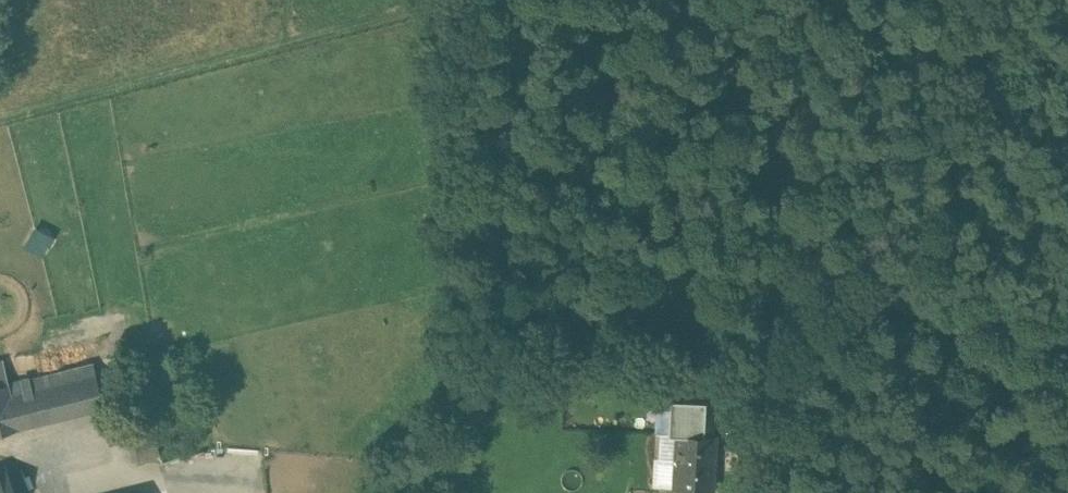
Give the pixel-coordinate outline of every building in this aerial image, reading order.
[(4,356),(0,357),(0,431),(104,406),(93,361),(10,381),(4,356)] [(667,434),(677,434),(703,436),(705,400),(669,399),(667,434)] [(703,436),(677,434),(674,487),(711,489),(714,436),(703,436)] [(0,468),(0,492),(13,492),(4,467),(0,468)]
